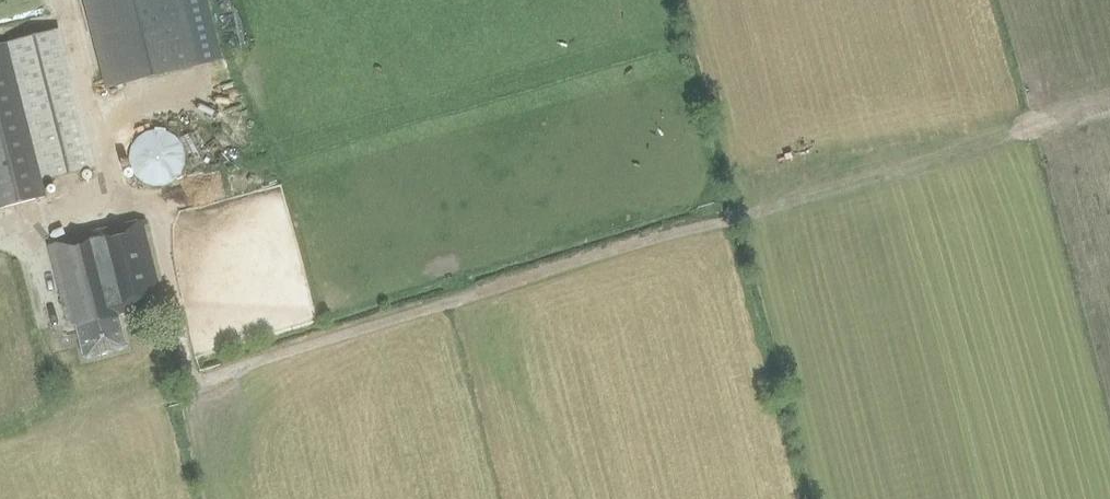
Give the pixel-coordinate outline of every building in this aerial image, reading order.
[(102,90),(111,88),(196,66),(179,0),(79,0),(102,90)] [(0,44),(0,209),(46,197),(42,182),(94,168),(59,29),(0,44)] [(130,149),(128,159),(130,168),(135,177),(142,183),(152,187),(161,187),(171,183),(178,177),(183,168),(185,159),(183,149),(178,140),(171,134),(161,130),(151,130),(142,134),(135,140),(130,149)] [(116,314),(166,301),(145,221),(47,246),(68,326),(75,324),(84,359),(125,348),(116,314)]
